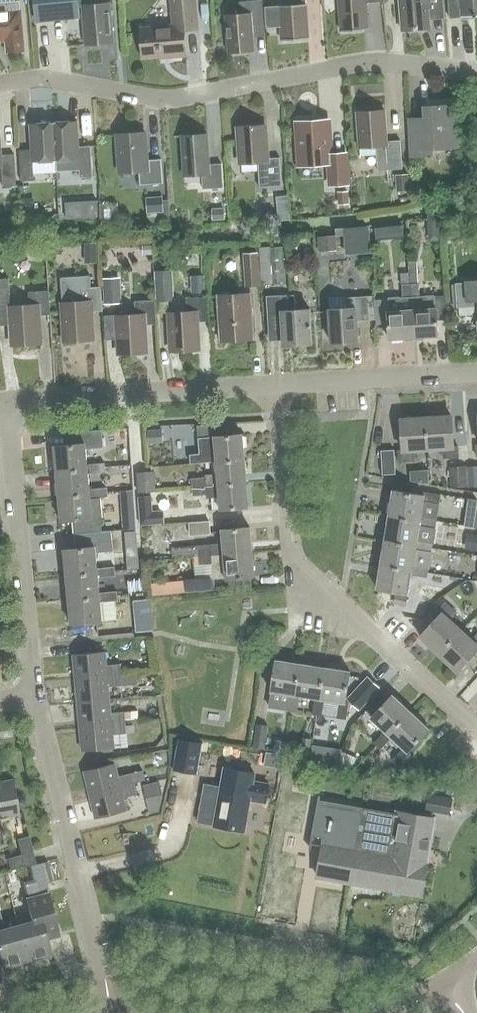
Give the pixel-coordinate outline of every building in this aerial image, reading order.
[(77,0),(32,0),(34,20),(78,16),(77,6),(77,0)] [(85,45),(113,42),(109,2),(91,4),(91,0),(77,0),(77,6),(81,5),(85,45)] [(195,0),(170,0),(172,25),(139,28),(142,58),(171,55),(171,57),(186,56),(184,30),(198,29),(195,0)] [(253,51),(252,31),(264,30),(261,0),(239,2),(240,14),(225,15),(228,53),(253,51)] [(267,28),(280,27),(281,40),(308,39),(305,0),(296,0),(297,5),(265,7),(267,28)] [(365,3),(380,2),(380,0),(338,0),(340,32),(367,29),(365,3)] [(430,28),(427,0),(399,0),(401,31),(430,28)] [(449,18),(468,17),(472,14),(475,17),(476,16),(476,0),(447,0),(449,18)] [(0,2),(0,41),(6,40),(7,52),(24,50),(19,1),(0,2)] [(410,120),(412,156),(429,155),(428,147),(456,145),(454,106),(426,107),(426,119),(410,120)] [(384,110),(356,112),(359,148),(375,146),(376,162),(377,171),(402,169),(400,140),(386,141),(384,110)] [(297,122),(299,165),(329,163),(331,185),(346,184),(344,154),(330,155),(327,120),(297,122)] [(92,177),(90,146),(78,147),(76,121),(53,123),(55,161),(78,159),(79,178),(92,177)] [(30,124),(31,149),(19,150),(20,182),(33,181),(32,162),(55,161),(53,123),(30,124)] [(259,187),(281,186),(279,157),(267,158),(265,125),(237,127),(240,164),(257,163),(259,187)] [(146,160),(144,131),(116,134),(119,173),(138,172),(139,185),(162,183),(160,159),(146,160)] [(181,136),(183,176),(201,174),(202,189),(222,188),(221,164),(209,164),(207,134),(181,136)] [(1,155),(0,145),(0,168),(2,168),(3,187),(16,186),(14,154),(1,155)] [(409,192),(408,174),(394,175),(396,193),(409,192)] [(348,191),(336,192),(337,205),(348,204),(348,191)] [(162,200),(162,196),(145,197),(146,214),(154,213),(154,220),(168,219),(167,200),(162,200)] [(29,200),(22,200),(23,210),(33,210),(33,203),(29,200)] [(97,201),(85,201),(85,217),(97,217),(97,201)] [(289,218),(288,204),(276,205),(277,219),(289,218)] [(224,208),(211,209),(211,220),(211,221),(225,220),(225,219),(224,208)] [(371,218),(345,220),(346,247),(372,245),(371,218)] [(386,224),(374,225),(376,239),(387,238),(386,224)] [(337,251),(335,235),(317,237),(318,253),(337,251)] [(84,242),(84,263),(97,263),(97,242),(84,242)] [(49,253),(61,253),(61,243),(49,243),(49,253)] [(142,254),(152,254),(152,245),(142,245),(142,254)] [(272,284),(270,247),(259,248),(261,284),(272,284)] [(242,253),(245,287),(260,286),(258,252),(242,253)] [(410,283),(413,338),(438,336),(437,320),(447,319),(445,295),(432,296),(432,295),(419,296),(417,261),(408,261),(410,283)] [(154,271),(155,300),(155,302),(173,301),(172,270),(154,271)] [(90,312),(102,311),(100,287),(91,287),(90,275),(60,278),(62,303),(65,342),(92,340),(90,312)] [(205,293),(204,275),(190,276),(191,293),(205,293)] [(121,304),(120,277),(102,278),(103,304),(121,304)] [(9,307),(9,306),(11,306),(9,278),(0,279),(0,307),(9,307)] [(465,281),(465,283),(455,283),(456,307),(476,306),(476,281),(465,281)] [(402,297),(399,297),(388,298),(388,299),(374,300),(375,319),(376,324),(388,323),(389,339),(413,338),(410,283),(401,284),(402,297)] [(38,315),(50,314),(48,290),(27,292),(28,305),(11,306),(9,306),(9,307),(13,346),(40,344),(38,315)] [(221,341),(252,339),(250,293),(218,295),(221,341)] [(295,310),(294,295),(266,296),(268,324),(282,323),(283,346),(311,344),(309,309),(295,310)] [(368,320),(367,300),(366,296),(345,298),(345,308),(329,309),(331,343),(357,341),(356,321),(368,320)] [(374,296),(366,296),(367,300),(368,320),(375,319),(374,300),(374,296)] [(197,322),(209,321),(208,297),(187,298),(188,311),(169,312),(171,352),(198,350),(197,322)] [(157,324),(155,302),(155,300),(134,301),(135,314),(116,315),(119,355),(146,353),(145,325),(157,324)] [(426,417),(428,449),(442,448),(443,458),(459,457),(458,446),(453,446),(451,416),(426,417)] [(413,450),(428,449),(426,417),(400,419),(402,450),(398,450),(399,461),(414,460),(413,450)] [(225,423),(197,426),(199,454),(189,454),(190,463),(216,461),(244,459),(242,434),(226,435),(225,423)] [(53,446),(56,471),(87,468),(87,465),(85,449),(103,447),(101,430),(69,433),(70,444),(53,446)] [(163,443),(161,430),(146,431),(147,444),(163,443)] [(382,473),(393,473),(393,450),(382,451),(382,473)] [(246,482),(244,459),(216,461),(217,474),(205,475),(205,477),(191,478),(192,487),(246,482)] [(104,463),(87,465),(87,468),(56,471),(58,496),(89,493),(89,489),(88,474),(105,472),(104,463)] [(451,487),(467,486),(466,465),(450,466),(451,487)] [(469,487),(476,487),(476,466),(468,466),(469,487)] [(138,493),(155,491),(154,471),(137,472),(138,493)] [(246,482),(192,487),(193,496),(206,494),(206,497),(219,496),(220,509),(248,507),(246,482)] [(72,520),(74,534),(101,531),(100,517),(102,517),(101,497),(108,497),(107,488),(89,489),(89,493),(58,496),(61,521),(72,520)] [(393,490),(389,515),(419,520),(420,516),(422,501),(439,503),(440,494),(423,492),(422,495),(393,490)] [(131,494),(119,495),(118,495),(121,531),(134,530),(131,494)] [(153,511),(151,496),(137,497),(139,526),(164,524),(163,510),(153,511)] [(463,525),(476,527),(476,512),(466,510),(463,525)] [(437,528),(435,528),(436,519),(420,516),(419,520),(389,515),(385,539),(415,544),(416,541),(432,543),(432,544),(434,545),(437,528)] [(190,536),(210,534),(209,521),(189,522),(190,536)] [(198,556),(251,552),(249,527),(222,529),(223,543),(196,545),(197,556),(198,556)] [(101,531),(74,534),(75,548),(63,549),(66,574),(97,571),(97,568),(95,552),(113,551),(111,531),(101,531)] [(136,531),(135,531),(125,532),(125,542),(137,541),(136,531)] [(476,543),(476,535),(469,534),(468,541),(476,543)] [(432,543),(416,541),(415,544),(385,539),(380,564),(411,569),(412,565),(414,550),(431,553),(432,544),(432,543)] [(196,545),(173,547),(173,558),(178,557),(188,557),(189,557),(192,557),(197,556),(196,545)] [(197,556),(197,565),(212,564),(213,578),(214,578),(226,577),(226,579),(253,576),(251,552),(198,556),(197,556)] [(411,569),(380,564),(376,589),(395,592),(407,594),(410,574),(427,577),(428,568),(412,565),(411,569)] [(66,574),(68,599),(99,596),(99,593),(98,577),(115,576),(114,566),(97,568),(97,571),(66,574)] [(185,580),(186,591),(186,592),(214,590),(214,578),(213,578),(185,580)] [(141,580),(129,581),(130,594),(142,593),(141,580)] [(185,580),(150,583),(151,594),(177,592),(186,591),(185,580)] [(117,591),(99,593),(99,596),(68,599),(70,625),(102,622),(100,602),(117,600),(117,591)] [(395,592),(394,602),(406,604),(407,594),(395,592)] [(150,599),(136,601),(137,616),(151,615),(150,599)] [(438,654),(460,630),(449,620),(456,612),(444,602),(437,610),(440,614),(420,636),(438,654)] [(460,630),(438,654),(457,671),(476,648),(476,632),(470,639),(460,630)] [(73,654),(75,679),(121,674),(120,664),(105,665),(104,651),(73,654)] [(295,695),(300,664),(275,660),(270,691),(290,694),(288,710),(297,712),(299,696),(295,695)] [(295,695),(299,696),(315,698),(312,714),(321,716),(324,699),(320,699),(325,668),(300,664),(295,695)] [(350,672),(325,668),(320,699),(324,699),(339,702),(337,718),(346,719),(348,702),(345,702),(350,672)] [(136,674),(121,675),(121,674),(75,679),(78,703),(109,700),(107,687),(137,684),(136,674)] [(367,677),(346,700),(350,703),(358,711),(379,688),(367,677)] [(410,712),(392,695),(370,718),(385,731),(374,743),(380,750),(392,738),(389,735),(410,712)] [(78,703),(80,726),(125,722),(124,711),(110,713),(109,700),(78,703)] [(125,712),(126,719),(138,718),(137,711),(125,712)] [(389,735),(392,738),(403,748),(392,760),(399,766),(410,754),(408,752),(429,729),(410,712),(389,735)] [(82,751),(127,747),(126,733),(126,727),(125,722),(80,726),(82,751)] [(264,749),(267,726),(260,725),(256,724),(252,747),(264,749)] [(134,725),(125,726),(126,727),(126,733),(134,732),(134,725)] [(177,738),(172,769),(196,773),(201,742),(177,738)] [(302,738),(300,754),(308,756),(311,739),(302,738)] [(276,739),(274,752),(285,753),(287,741),(276,739)] [(311,759),(311,760),(323,762),(325,746),(313,744),(311,759)] [(264,762),(264,764),(281,767),(282,768),(283,766),(284,756),(266,753),(264,762)] [(342,753),(338,763),(345,765),(352,768),(352,766),(355,758),(342,753)] [(90,794),(134,784),(131,773),(117,776),(114,763),(84,771),(90,794)] [(265,802),(268,784),(253,781),(254,773),(224,768),(213,826),(244,831),(249,799),(265,802)] [(131,773),(134,784),(145,781),(142,770),(131,773)] [(296,785),(312,788),(314,775),(298,772),(296,785)] [(16,815),(10,780),(0,781),(0,818),(16,815)] [(158,782),(142,786),(145,798),(161,794),(158,782)] [(134,784),(90,794),(96,818),(126,811),(123,798),(137,794),(134,784)] [(427,797),(425,810),(449,815),(452,801),(427,797)] [(425,863),(433,818),(397,811),(396,814),(317,800),(311,835),(324,838),(317,876),(421,895),(427,863),(425,863)] [(7,858),(10,870),(35,863),(28,836),(17,839),(21,854),(7,858)] [(46,935),(56,932),(58,932),(47,892),(49,892),(47,883),(49,882),(43,862),(28,866),(31,880),(21,883),(25,898),(31,921),(17,925),(26,961),(51,955),(46,935)] [(17,925),(3,929),(0,919),(0,961),(2,968),(26,961),(17,925)]
